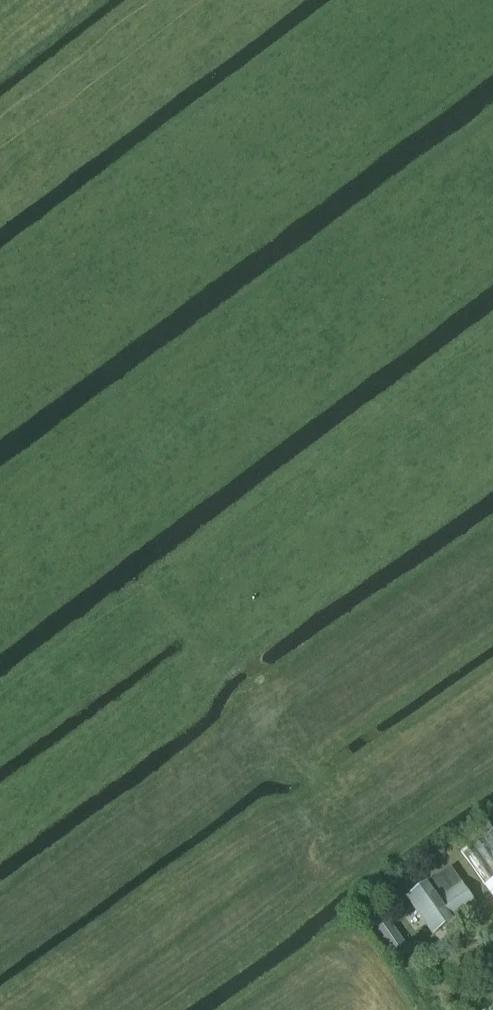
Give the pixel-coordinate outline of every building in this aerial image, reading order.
[(462,854),(492,897),(492,832),(462,854)] [(452,869),(409,899),(435,936),(478,906),(452,869)] [(382,910),(364,922),(390,961),(408,949),(382,910)]
